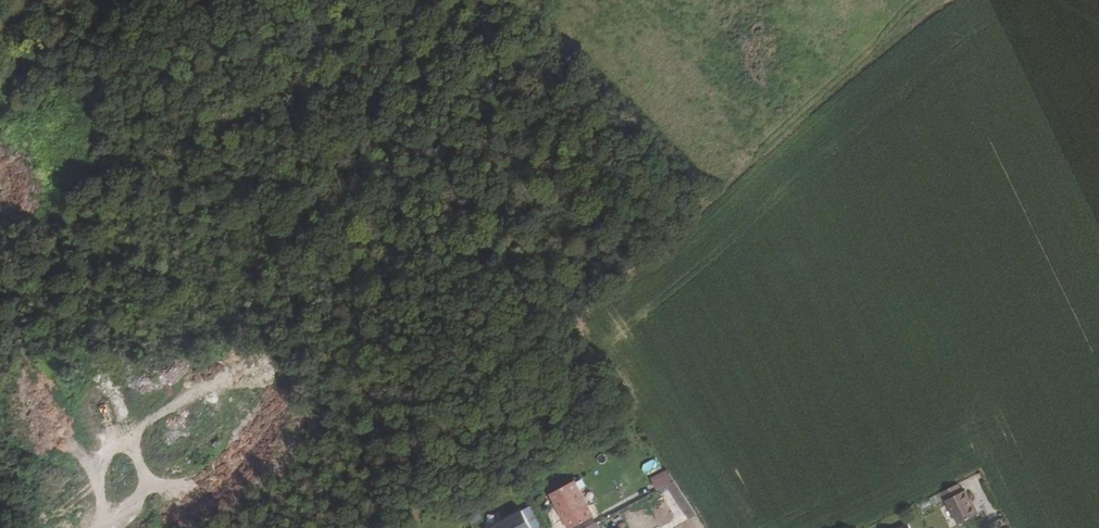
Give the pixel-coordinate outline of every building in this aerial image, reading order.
[(675,480),(667,470),(652,478),(658,489),(667,484),(675,480)] [(569,527),(570,527),(593,516),(574,480),(550,493),(569,527)] [(696,514),(675,480),(667,484),(670,489),(689,519),(696,514)] [(658,489),(657,490),(661,496),(666,493),(665,491),(670,489),(667,484),(658,489)] [(958,484),(942,491),(959,524),(977,514),(965,490),(962,492),(958,484)] [(663,524),(675,516),(663,498),(652,506),(663,524)] [(523,510),(495,525),(496,527),(533,527),(523,510)]
